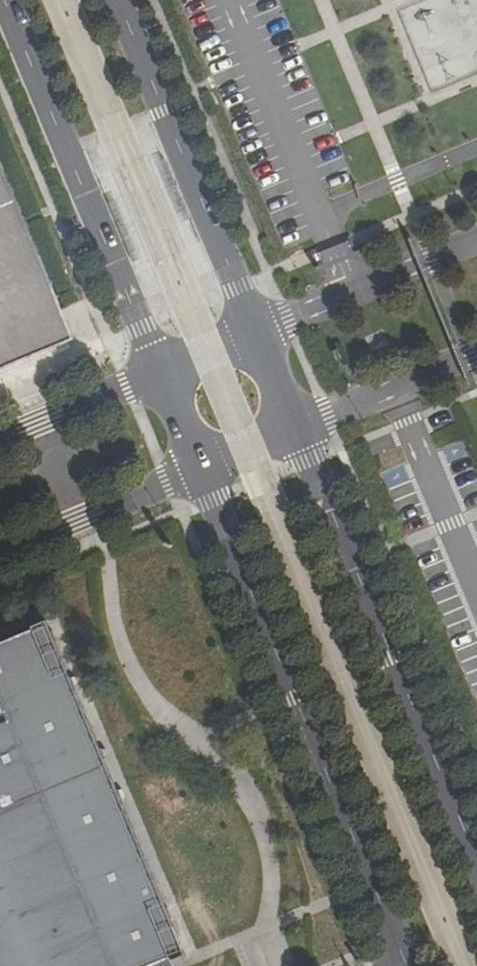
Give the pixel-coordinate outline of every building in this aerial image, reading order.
[(73,338),(0,164),(0,369),(73,338)] [(169,957),(170,960),(185,954),(45,620),(31,626),(32,628),(0,641),(0,965),(148,965),(169,957)]
